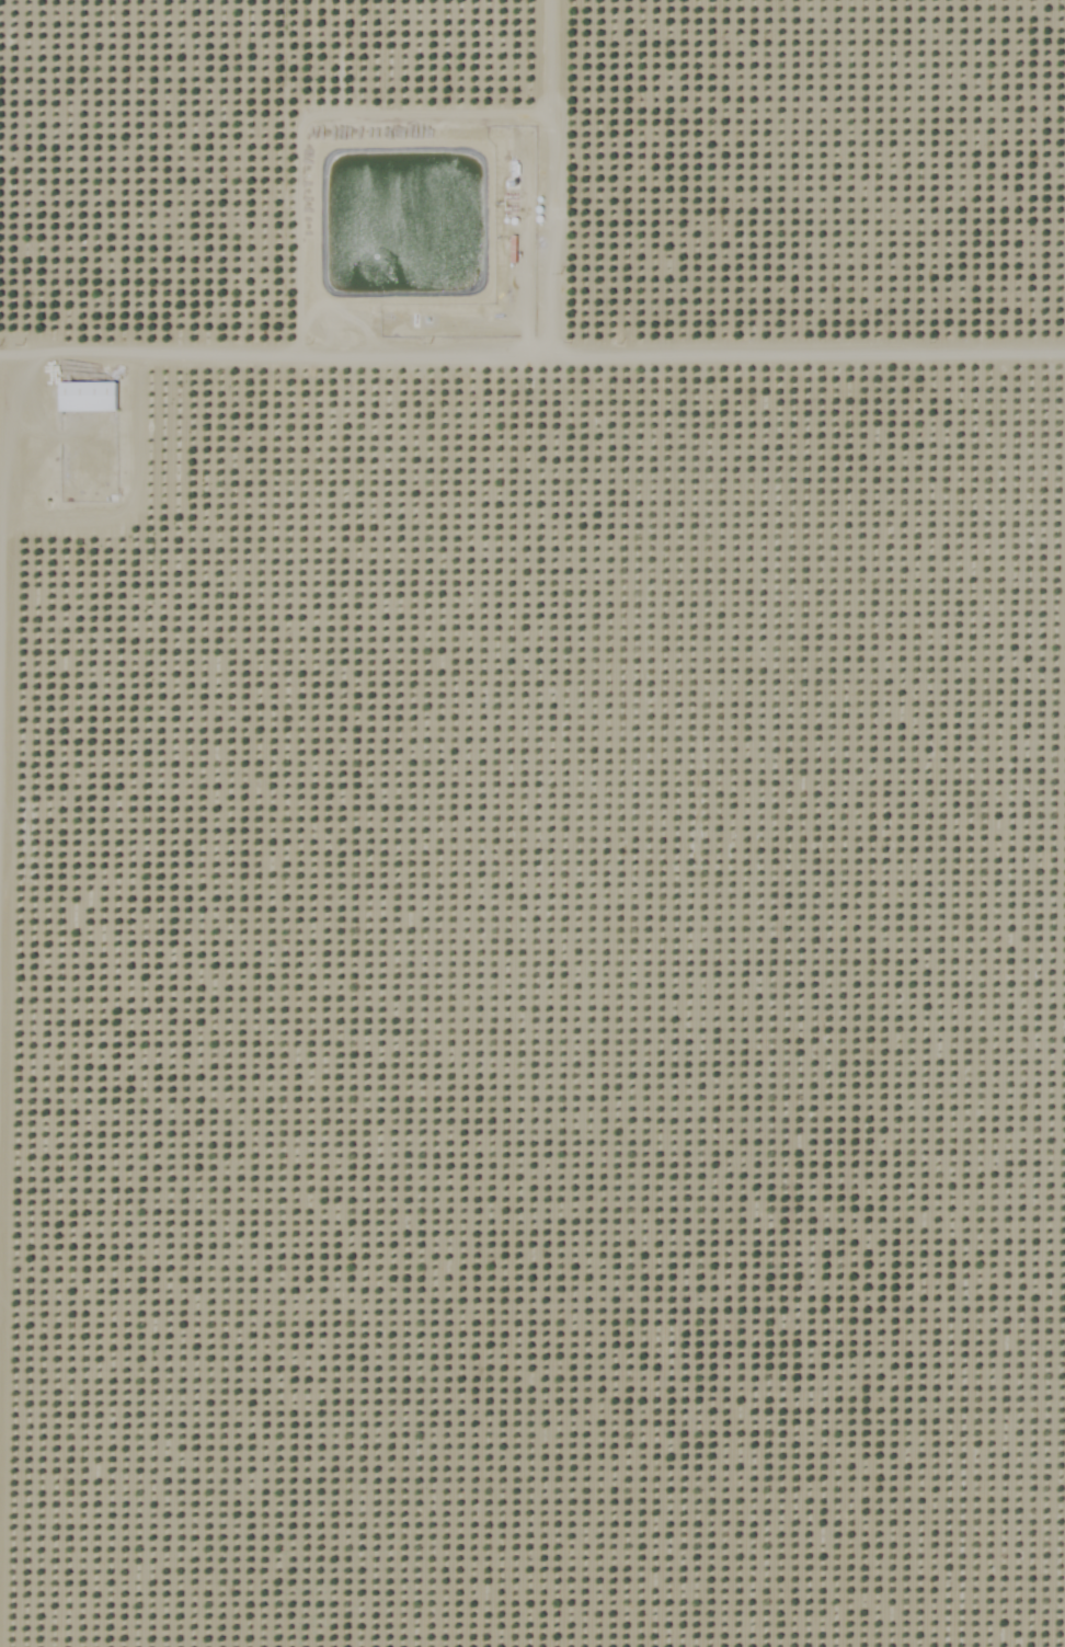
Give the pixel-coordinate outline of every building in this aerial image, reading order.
[(117,409),(117,380),(57,381),(58,410),(117,409)]
